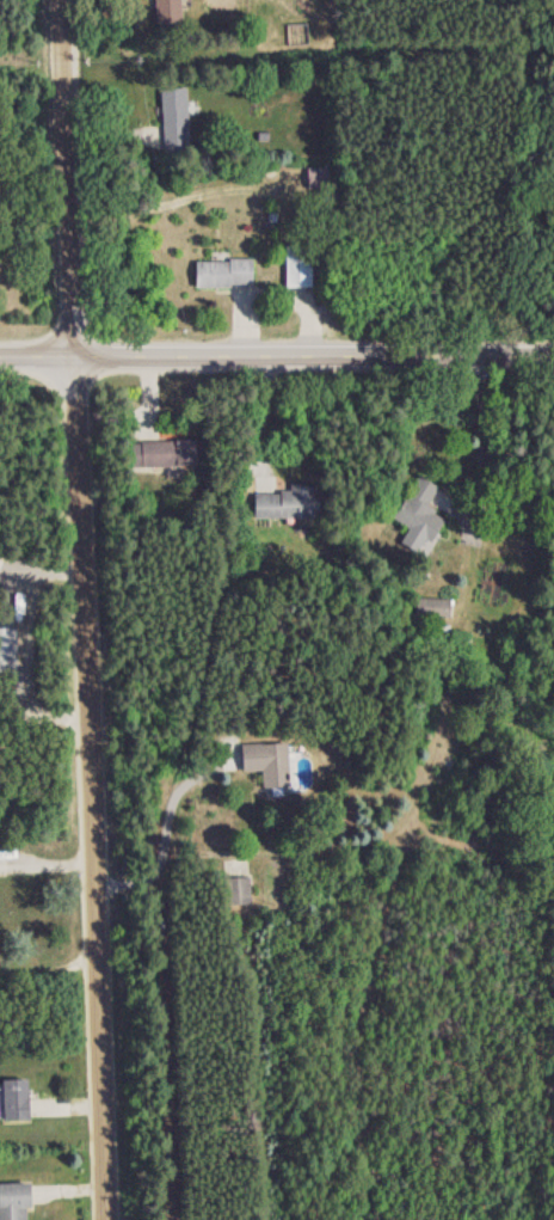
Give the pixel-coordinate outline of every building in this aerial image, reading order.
[(154,18),(179,17),(179,0),(154,0),(154,18)] [(160,88),(162,145),(187,144),(185,87),(160,88)] [(327,186),(326,167),(311,168),(312,187),(327,186)] [(288,287),(313,286),(312,250),(287,250),(288,287)] [(193,286),(251,287),(251,261),(194,259),(193,286)] [(125,442),(126,468),(195,466),(194,440),(125,442)] [(444,517),(426,508),(438,486),(417,475),(394,520),(408,527),(400,544),(416,552),(424,538),(431,542),(444,517)] [(253,519),(314,517),(313,484),(288,485),(288,492),(252,493),(253,519)] [(448,617),(449,599),(415,598),(414,616),(448,617)] [(17,629),(0,628),(0,671),(16,671),(17,629)] [(261,787),(284,787),(284,773),(287,773),(286,743),(239,743),(240,771),(260,771),(261,787)] [(250,903),(249,877),(225,878),(225,904),(250,903)] [(1,1080),(2,1120),(27,1120),(26,1079),(1,1080)] [(0,1183),(0,1219),(28,1219),(27,1183),(0,1183)]
